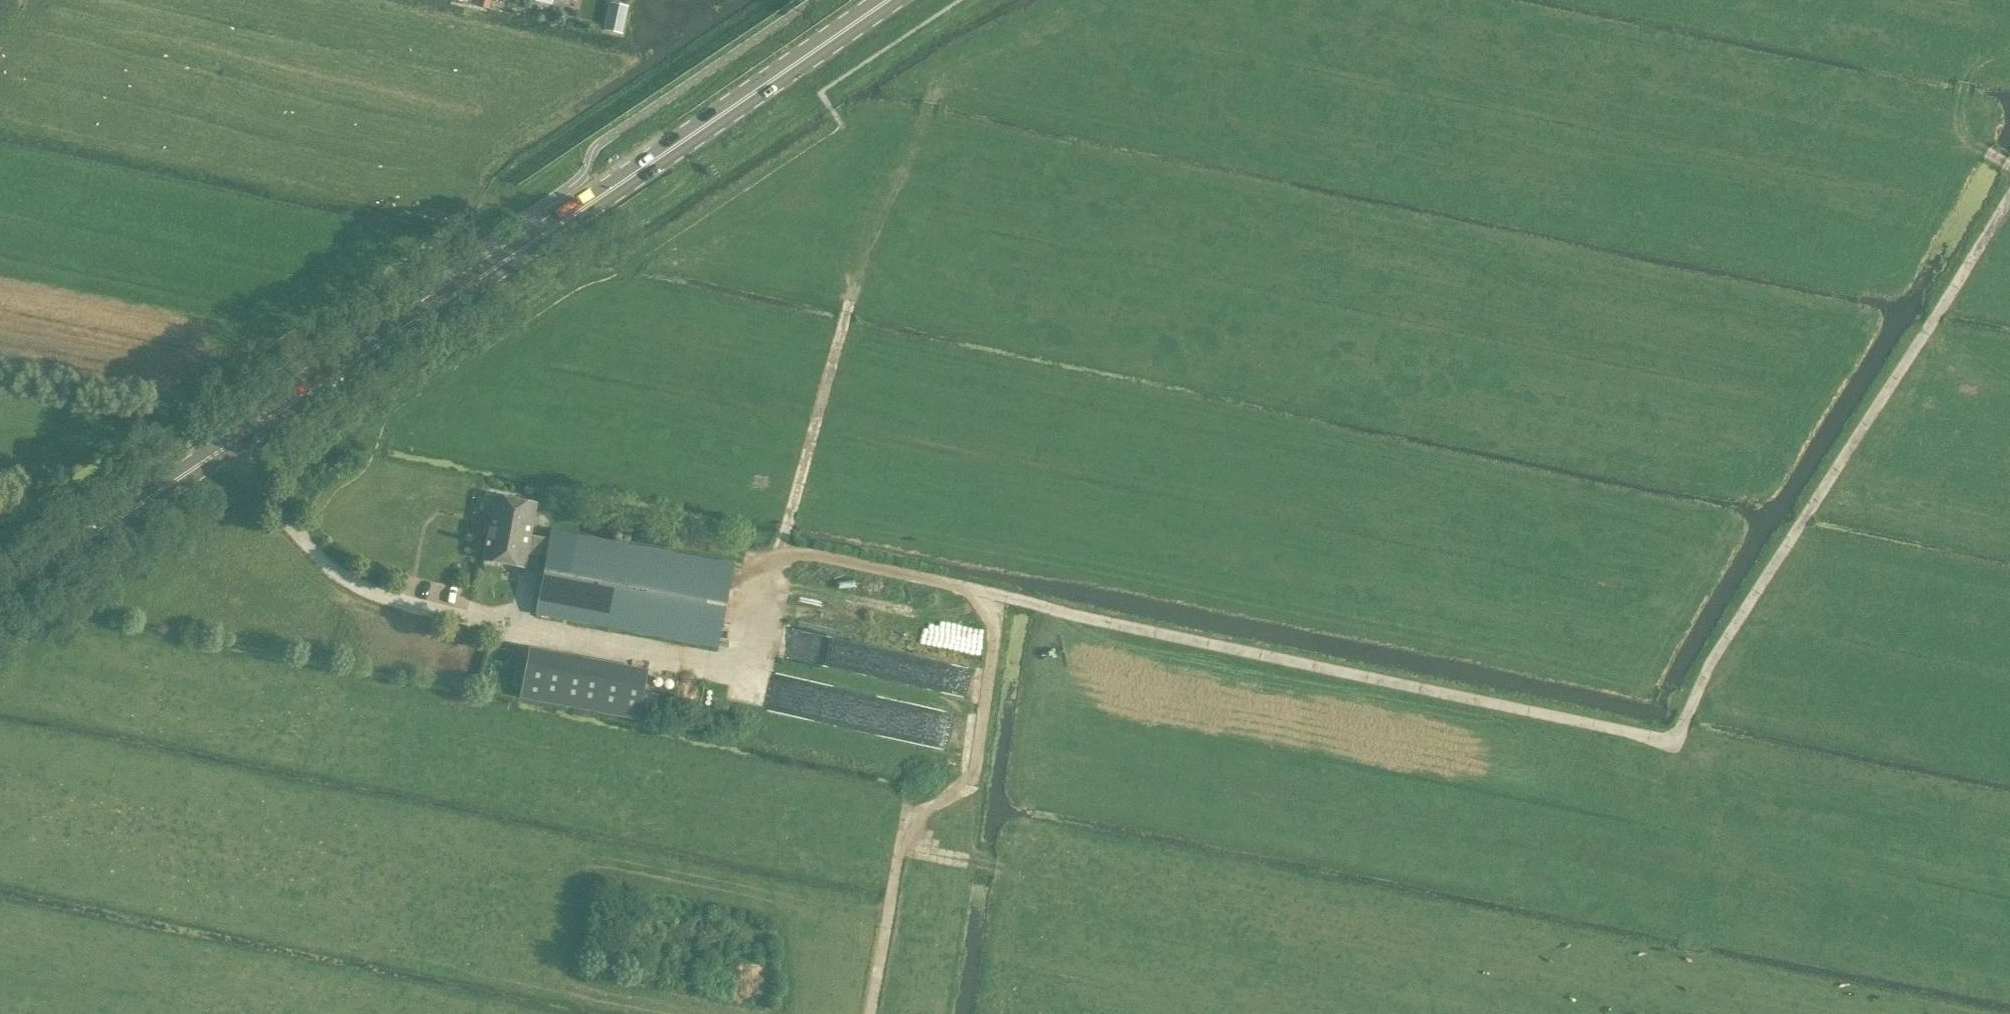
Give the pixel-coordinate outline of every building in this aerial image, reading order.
[(611,4),(609,12),(625,16),(627,7),(611,4)] [(551,533),(550,540),(530,537),(535,506),(496,498),(484,561),(524,569),(526,555),(546,559),(536,615),(718,649),(734,566),(551,533)] [(640,720),(649,672),(529,650),(520,698),(640,720)]
